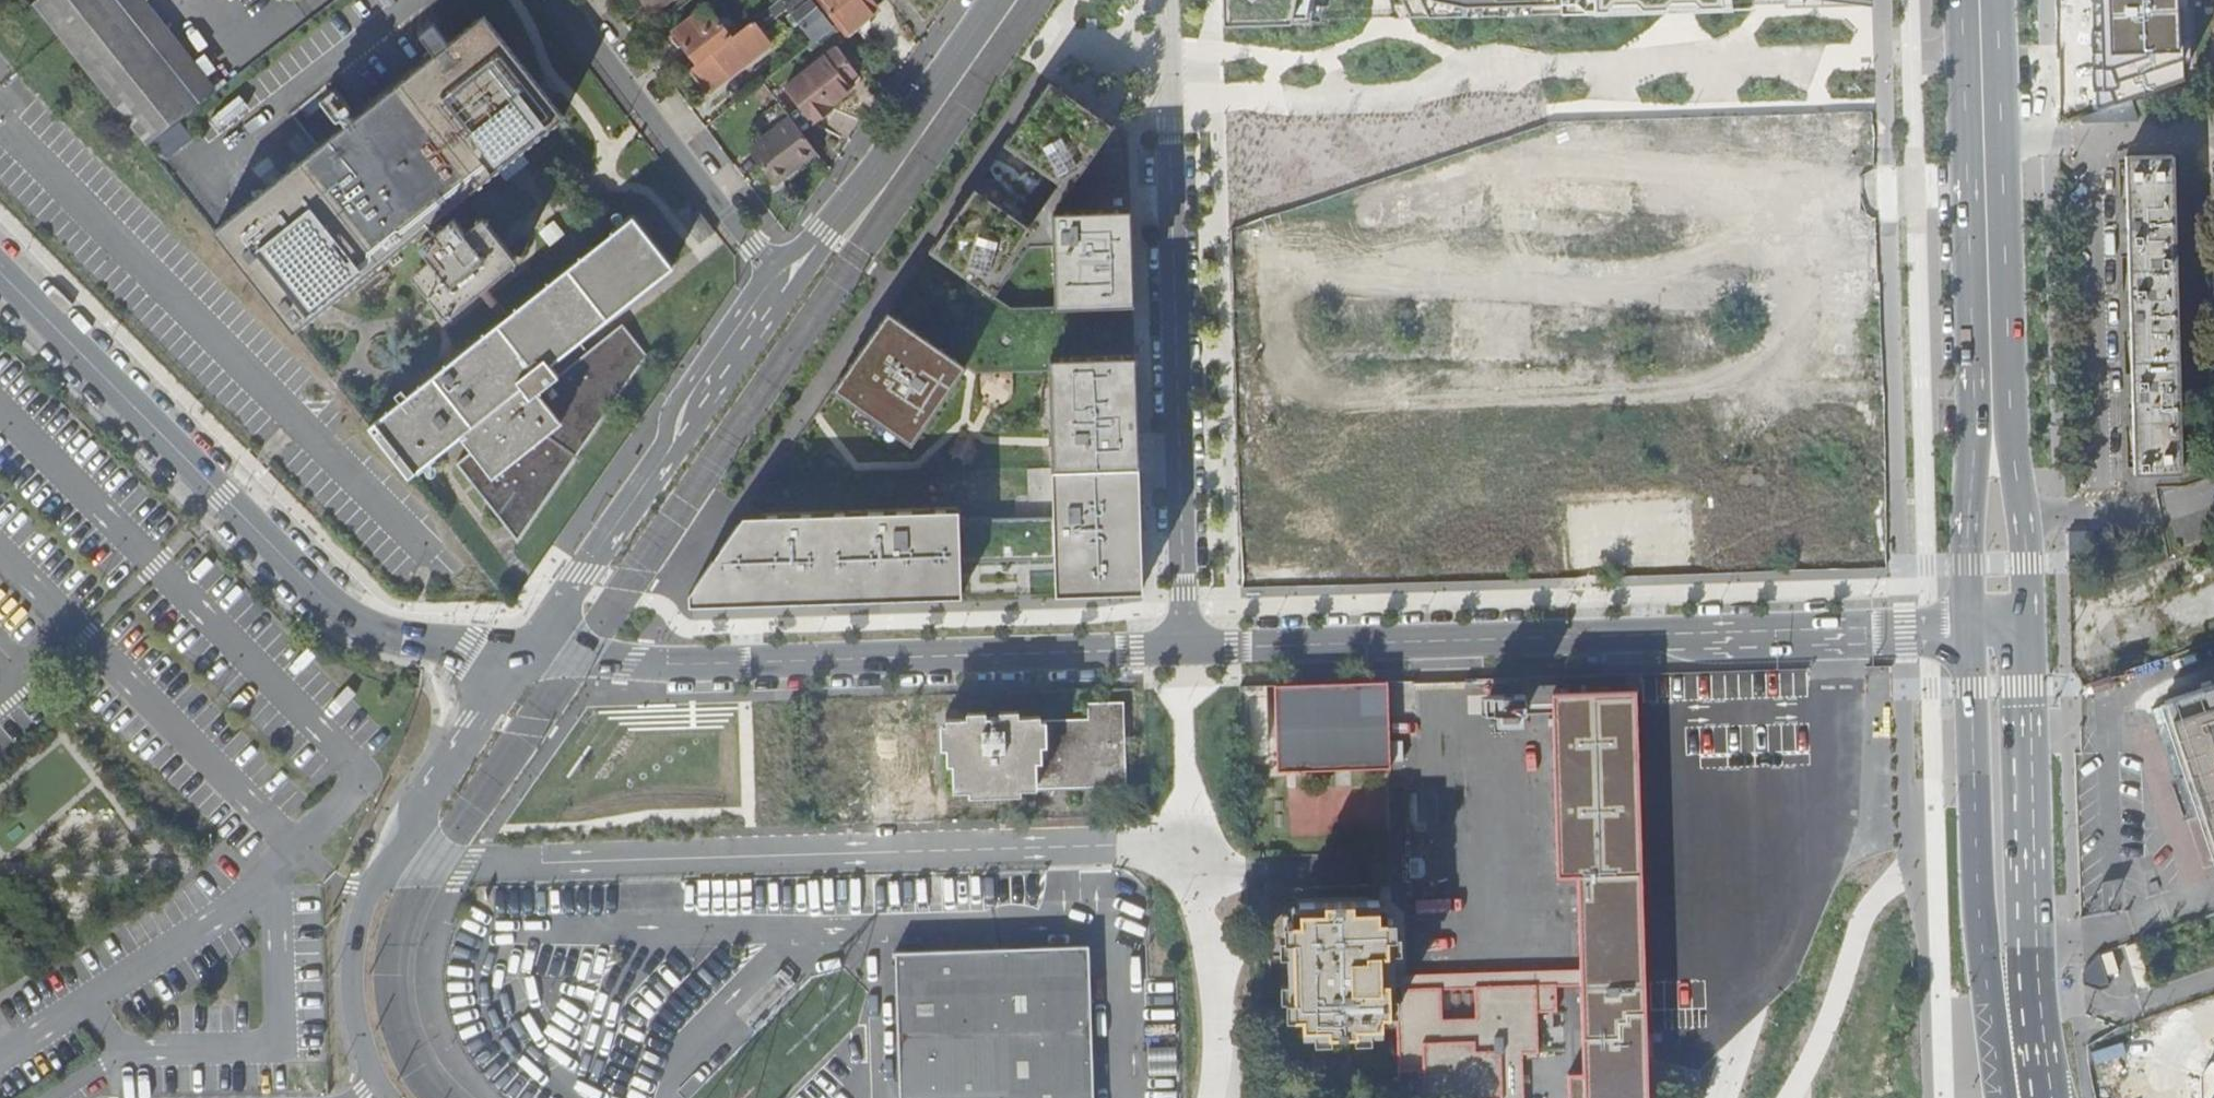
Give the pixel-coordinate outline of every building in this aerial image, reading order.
[(143,0),(36,0),(30,4),(144,145),(199,101),(210,92),(202,81),(206,78),(143,0)] [(655,15),(674,0),(644,0),(655,15)] [(763,17),(767,21),(773,16),(776,20),(790,9),(816,42),(833,28),(812,0),(784,0),(763,17)] [(847,36),(863,23),(861,20),(876,8),(870,0),(819,0),(847,36)] [(1227,20),(1312,18),(1313,14),(1321,16),(1325,2),(1316,0),(1226,0),(1227,20)] [(1412,14),(1671,7),(1679,7),(1697,7),(1755,5),(1755,0),(1406,0),(1412,14)] [(2098,107),(2181,83),(2176,0),(2095,0),(2098,107)] [(701,66),(709,60),(734,40),(709,8),(676,34),(701,66)] [(436,219),(563,117),(483,16),(447,45),(433,26),(420,36),(435,55),(214,232),(294,332),(424,229),(429,235),(429,236),(418,245),(428,258),(413,271),(412,274),(420,284),(444,314),(446,316),(450,315),(467,301),(515,261),(516,258),(488,223),(484,219),(482,218),(481,218),(479,219),(474,222),(465,228),(463,230),(453,218),(442,226),(436,219)] [(701,66),(691,73),(710,96),(773,47),(755,23),(734,40),(709,60),(701,66)] [(788,90),(777,98),(792,117),(803,131),(815,121),(816,122),(834,108),(832,105),(854,89),(849,81),(841,71),(851,63),(839,48),(786,88),(788,90)] [(858,73),(851,63),(841,71),(849,81),(858,73)] [(1128,135),(1049,80),(929,251),(993,296),(1028,246),(1051,245),(1053,306),(1132,304),(1128,135)] [(2089,128),(2139,115),(2135,100),(2085,112),(2089,128)] [(803,131),(792,117),(751,149),(778,185),(793,174),(791,171),(818,150),(803,131)] [(180,123),(154,143),(166,158),(192,138),(180,123)] [(2128,161),(2129,218),(2127,218),(2127,225),(2127,234),(2130,234),(2132,311),(2129,311),(2129,319),(2129,327),(2132,327),(2134,402),(2131,402),(2131,409),(2132,418),(2134,418),(2136,477),(2181,476),(2174,160),(2128,161)] [(385,447),(408,477),(459,435),(469,449),(454,461),(457,466),(473,485),(476,489),(497,516),(516,541),(646,355),(623,326),(587,353),(578,340),(672,267),(632,217),(368,426),(376,436),(382,432),(391,443),(385,447)] [(965,366),(887,311),(832,389),(910,443),(965,366)] [(1135,354),(1047,357),(1051,472),(1138,472),(1135,354)] [(957,509),(743,516),(688,593),(688,604),(960,596),(960,561),(1054,558),(1055,593),(1141,590),(1138,472),(1051,472),(1052,517),(958,520),(957,509)] [(1274,685),(1277,772),(1390,768),(1387,681),(1358,682),(1358,670),(1340,671),(1341,683),(1274,685)] [(2164,702),(2165,705),(2150,709),(2174,779),(2189,775),(2190,780),(2183,781),(2194,812),(2201,811),(2213,850),(2213,686),(2164,702)] [(1647,1095),(1635,690),(1552,693),(1552,702),(1552,704),(1557,875),(1577,875),(1579,971),(1580,984),(1582,1074),(1568,1074),(1568,1075),(1568,1097),(1647,1097),(1647,1095)] [(1492,695),(1492,713),(1501,713),(1517,713),(1525,713),(1525,712),(1525,702),(1525,695),(1492,695)] [(950,791),(1129,785),(1126,697),(1088,699),(1088,708),(948,713),(950,791)] [(1552,702),(1525,702),(1525,712),(1551,712),(1552,712),(1552,704),(1552,702)] [(1522,1059),(1537,1059),(1536,1011),(1555,1011),(1555,985),(1474,988),(1475,1019),(1441,1020),(1439,988),(1372,990),(1372,976),(1392,976),(1391,920),(1379,919),(1377,901),(1300,904),(1300,922),(1287,922),(1290,1015),(1303,1015),(1303,1033),(1381,1031),(1381,1028),(1397,1028),(1399,1070),(1423,1070),(1424,1097),(1523,1097),(1522,1059)] [(900,1097),(1097,1097),(1091,946),(893,954),(900,1097)] [(1579,971),(1393,977),(1372,976),(1372,990),(1439,988),(1474,988),(1555,985),(1580,984),(1579,971)] [(2202,1076),(2201,1097),(2213,1097),(2213,1062),(2209,1063),(2202,1076)]
